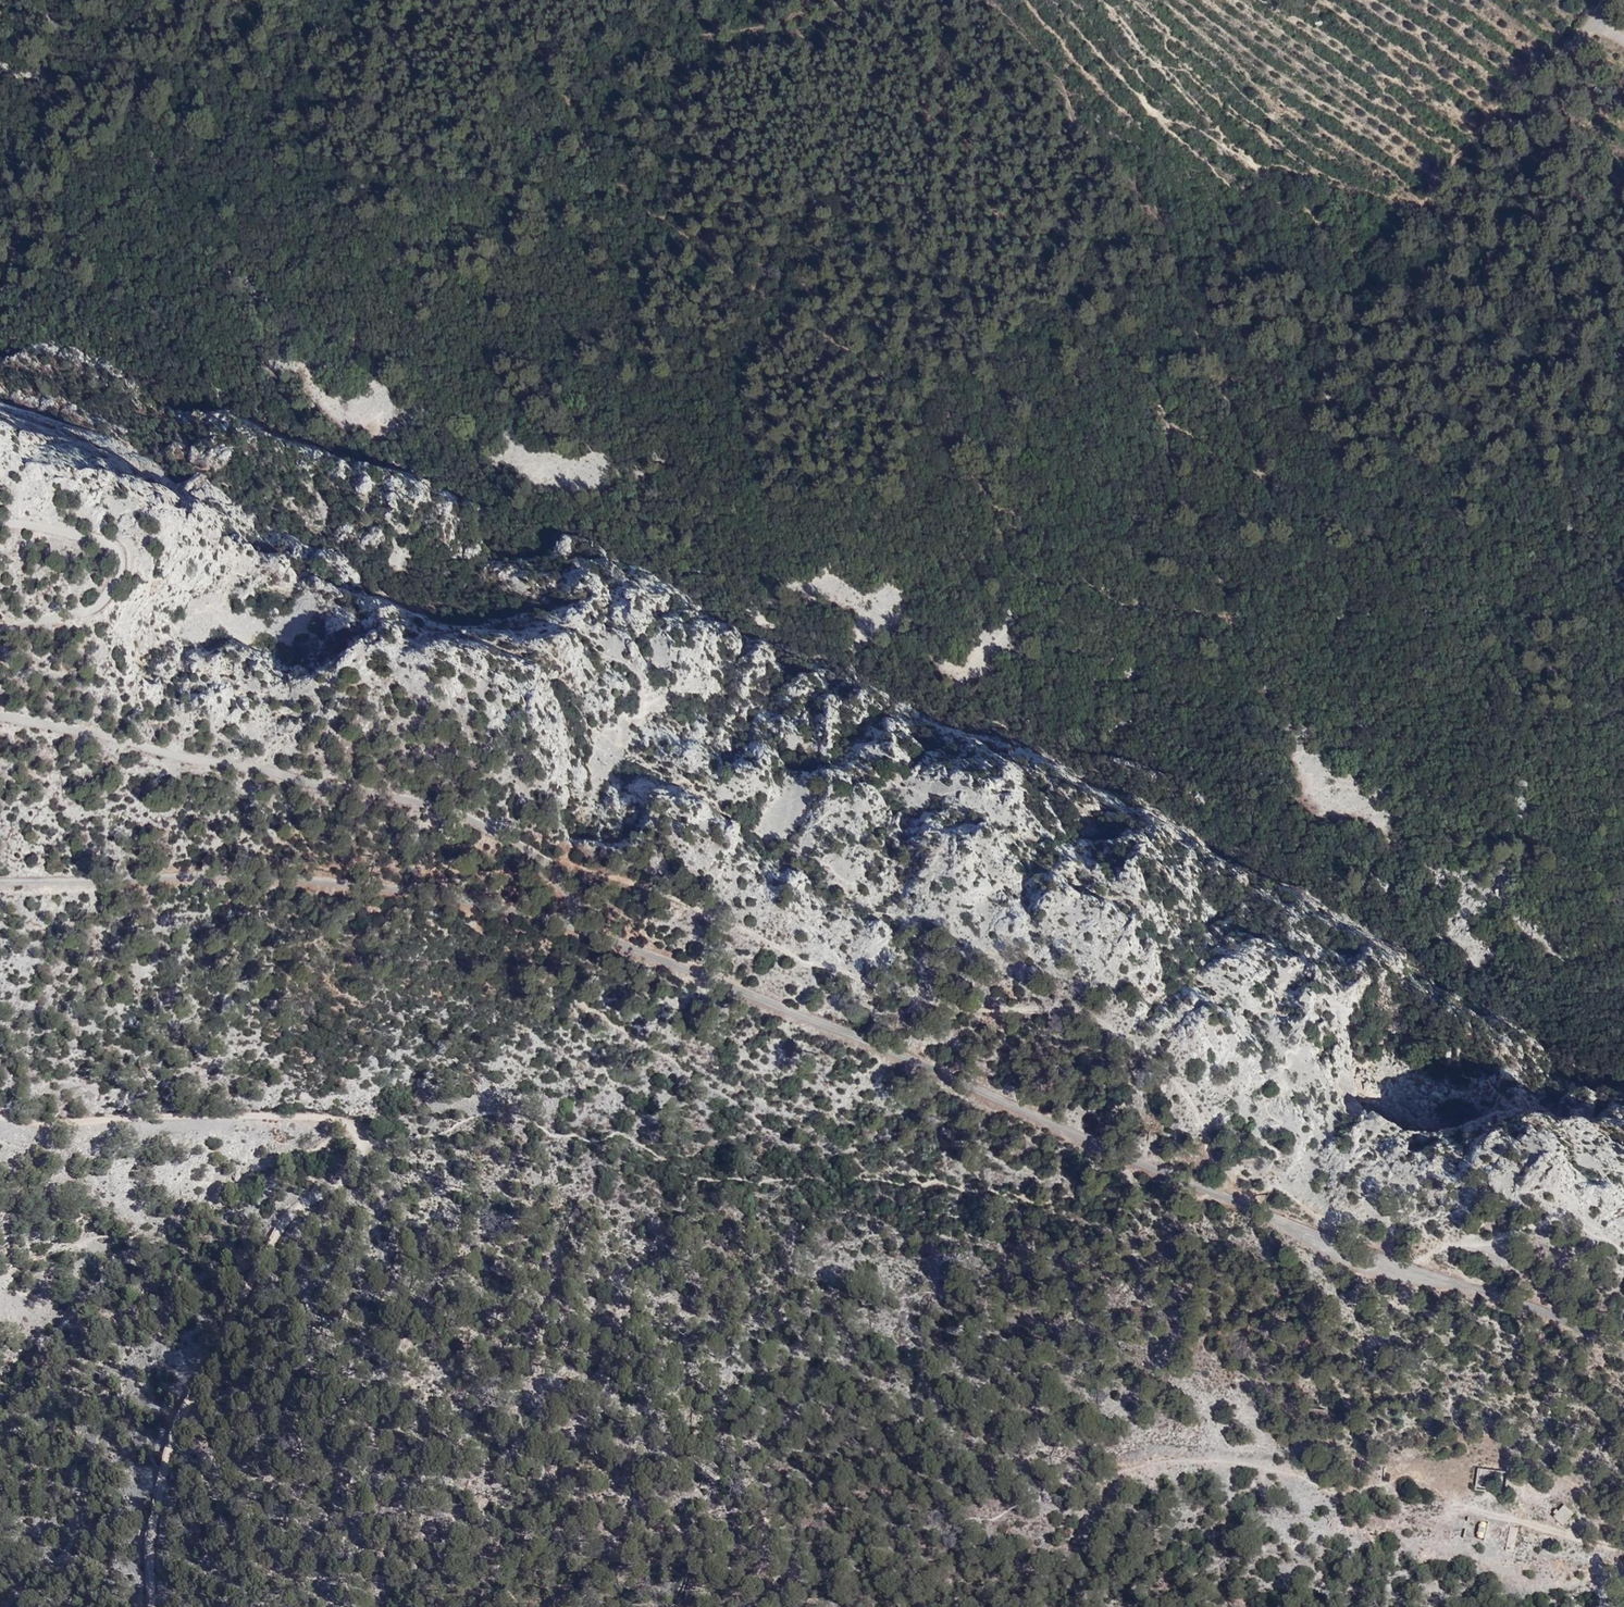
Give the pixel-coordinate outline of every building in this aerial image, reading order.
[(1563,1505),(1551,1519),(1565,1531),(1577,1518),(1563,1505)] [(1514,1550),(1517,1528),(1509,1527),(1507,1549),(1514,1550)]
